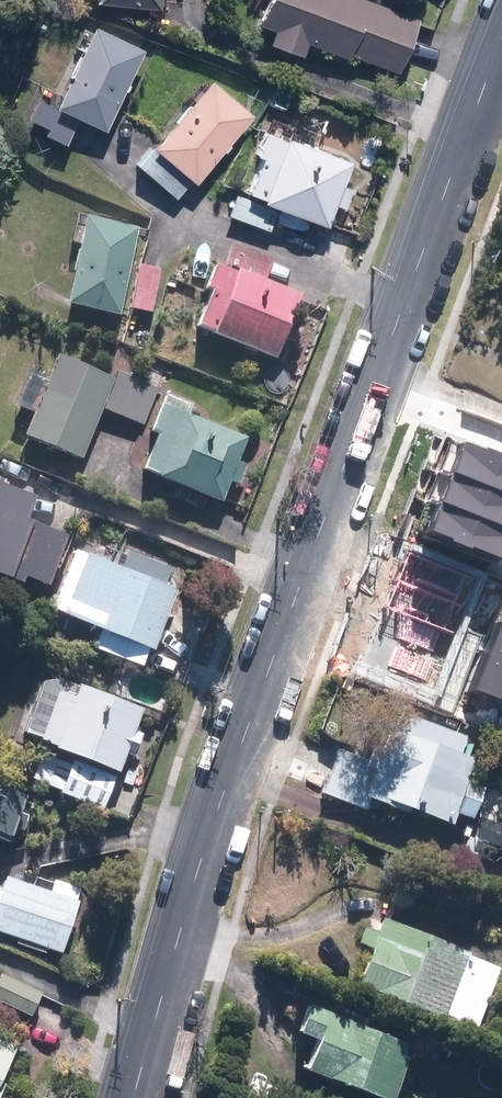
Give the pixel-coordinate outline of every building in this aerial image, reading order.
[(100,1),(163,10),(164,0),(101,0),(100,1)] [(376,0),(272,0),(263,22),(280,29),(275,42),(306,54),(311,42),(351,57),(352,54),(401,73),(423,19),(376,0)] [(147,47),(98,22),(58,103),(107,127),(147,47)] [(256,112),(214,77),(158,143),(200,178),(256,112)] [(345,181),(354,158),(290,131),(289,135),(270,127),(261,149),(266,151),(251,187),(265,192),(264,195),(328,222),(337,200),(347,204),(355,185),(345,181)] [(194,178),(155,145),(140,163),(178,195),(194,178)] [(230,211),(272,229),(280,208),(238,191),(230,211)] [(142,225),(87,214),(68,303),(123,315),(142,225)] [(274,258),(234,242),(226,263),(241,269),(266,279),(274,258)] [(217,333),(279,357),(288,337),(294,339),(302,320),(295,317),(305,294),(266,279),(241,269),(240,271),(218,262),(210,284),(215,286),(201,323),(218,330),(217,333)] [(162,268),(142,264),(133,308),(153,312),(162,268)] [(117,375),(60,352),(26,433),(84,456),(117,375)] [(159,386),(122,370),(106,408),(143,424),(159,386)] [(146,468),(224,501),(233,479),(240,482),(249,462),(241,459),(250,437),(190,412),(195,401),(169,391),(153,431),(160,434),(146,468)] [(451,476),(501,495),(501,456),(464,442),(451,476)] [(451,476),(439,506),(501,529),(501,495),(451,476)] [(39,493),(0,478),(0,569),(25,579),(27,574),(48,583),(69,532),(30,516),(39,493)] [(439,506),(428,538),(501,565),(501,529),(439,506)] [(65,612),(157,648),(181,587),(167,582),(173,567),(130,551),(125,565),(78,546),(56,602),(67,607),(65,612)] [(388,607),(462,634),(484,573),(410,546),(388,607)] [(501,677),(501,621),(496,618),(470,686),(495,696),(501,677)] [(43,740),(122,770),(147,706),(83,681),(78,694),(46,681),(27,729),(45,736),(43,740)] [(375,762),(339,747),(321,791),(369,812),(376,797),(409,811),(412,804),(454,822),(459,811),(466,815),(475,819),(489,786),(471,779),(486,743),(398,706),(375,762)] [(105,805),(117,774),(76,758),(63,789),(105,805)] [(81,901),(77,899),(81,887),(57,878),(52,890),(10,875),(5,890),(0,888),(0,931),(19,938),(17,942),(47,953),(48,948),(62,953),(81,901)] [(360,980),(478,1031),(501,976),(501,968),(455,948),(461,933),(392,903),(386,917),(373,911),(358,943),(373,950),(360,980)] [(3,971),(0,978),(0,999),(33,1014),(44,990),(3,971)] [(310,1003),(301,1027),(321,1035),(307,1069),(381,1097),(398,1097),(418,1046),(310,1003)] [(8,1079),(3,1076),(19,1044),(0,1035),(0,1096),(8,1079)]
